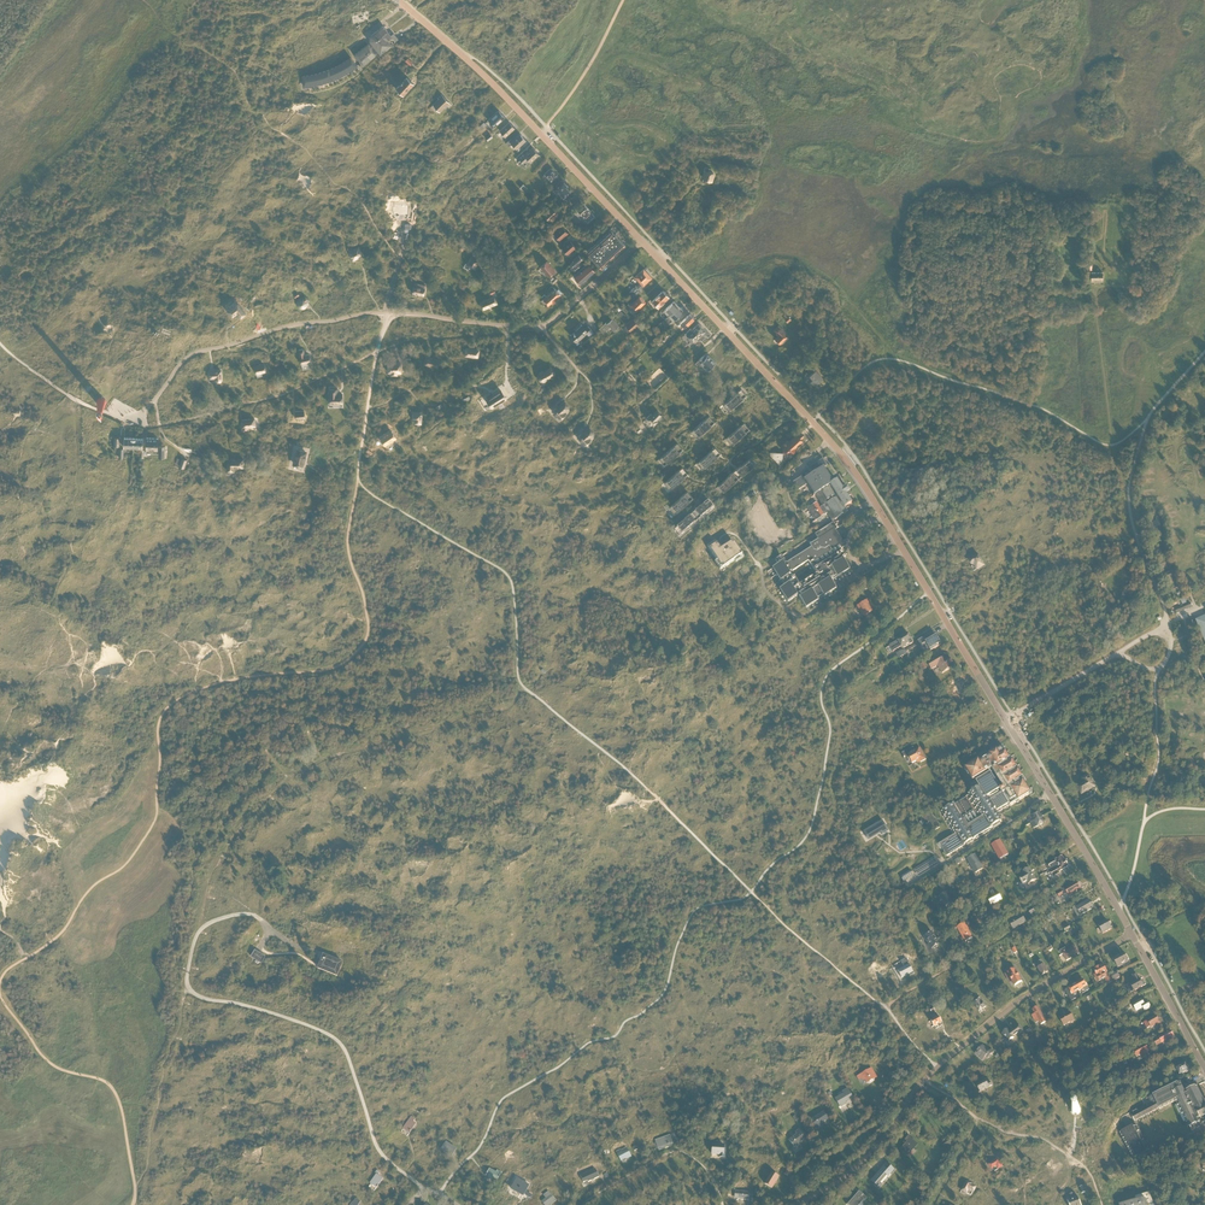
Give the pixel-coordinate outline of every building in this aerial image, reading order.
[(380,51),(381,52),(395,41),(391,35),(383,25),(373,34),(371,36),(371,39),(373,42),(369,45),(369,43),(355,54),(363,64),(380,51)] [(351,57),(347,60),(353,68),(357,65),(351,57)] [(347,60),(343,62),(349,70),(353,68),(347,60)] [(343,62),(340,64),(345,73),(349,70),(343,62)] [(340,64),(336,66),(341,75),(345,73),(340,64)] [(336,66),(332,68),(336,77),(341,75),(336,66)] [(328,70),(332,79),(336,77),(332,68),(328,70)] [(403,95),(411,86),(411,87),(414,84),(407,77),(404,80),(396,88),(403,95)] [(439,98),(433,104),(440,111),(449,102),(441,93),(438,97),(439,98)] [(488,119),(494,126),(504,117),(503,116),(503,115),(499,110),(488,119)] [(500,130),(506,136),(515,128),(509,121),(500,130)] [(511,137),(508,141),(510,144),(512,143),(517,148),(526,139),(520,133),(513,139),(511,137)] [(527,158),(531,161),(539,154),(533,147),(525,154),(524,153),(519,157),(523,162),(527,158)] [(703,178),(711,180),(714,173),(709,171),(710,167),(705,166),(704,170),(706,170),(703,178)] [(545,173),(551,179),(552,181),(558,176),(556,174),(557,173),(551,167),(545,173)] [(563,180),(553,189),(556,191),(557,190),(564,197),(570,192),(566,187),(568,186),(563,180)] [(390,206),(390,210),(391,211),(391,213),(404,214),(405,204),(392,203),(391,206),(390,206)] [(585,218),(591,213),(590,211),(591,211),(588,208),(588,207),(584,203),(578,209),(577,209),(574,212),(569,215),(576,223),(581,219),(578,216),(581,213),(585,218)] [(551,204),(542,212),(549,219),(550,218),(552,221),(562,212),(558,207),(556,209),(551,204)] [(550,226),(547,222),(541,227),(544,231),(550,226)] [(617,236),(618,235),(615,232),(618,231),(612,225),(601,235),(603,236),(587,251),(597,261),(601,265),(601,266),(625,243),(617,236)] [(554,233),(560,239),(565,235),(566,236),(569,234),(562,226),(554,233)] [(540,228),(536,232),(539,236),(544,233),(540,228)] [(562,247),(568,254),(573,249),(574,250),(577,248),(570,240),(562,247)] [(353,250),(349,252),(352,257),(353,258),(354,258),(355,258),(356,258),(356,257),(357,257),(357,256),(357,255),(357,254),(358,254),(359,254),(361,253),(358,247),(355,249),(355,248),(352,250),(353,250)] [(574,260),(569,265),(574,271),(582,264),(580,262),(583,259),(579,255),(573,260),(574,260)] [(472,256),(468,264),(475,268),(479,260),(472,256)] [(555,270),(547,260),(540,266),(548,276),(555,270)] [(587,263),(583,266),(590,274),(591,273),(593,271),(595,270),(590,264),(589,265),(587,263)] [(581,272),(575,277),(580,282),(584,279),(584,280),(586,277),(590,274),(583,266),(579,270),(581,272)] [(640,289),(652,277),(644,268),(634,277),(640,283),(637,286),(636,285),(631,289),(636,294),(641,290),(640,289)] [(1103,272),(1092,272),(1092,281),(1103,281),(1103,272)] [(418,285),(414,284),(412,292),(424,295),(425,287),(426,284),(418,282),(418,285)] [(559,288),(557,290),(552,285),(549,288),(552,291),(551,292),(556,297),(560,294),(562,292),(559,288)] [(657,307),(668,295),(663,290),(652,301),(657,307)] [(556,297),(551,292),(547,295),(552,301),(553,302),(557,298),(556,297)] [(552,301),(547,295),(546,296),(544,294),(542,296),(548,304),(552,301)] [(297,302),(298,303),(298,304),(298,305),(299,305),(299,306),(300,306),(300,307),(301,307),(302,307),(303,307),(304,307),(304,306),(305,306),(306,305),(306,304),(307,303),(307,302),(309,300),(304,295),(303,298),(302,298),(301,298),(300,298),(299,299),(298,300),(298,301),(298,302),(297,302)] [(497,302),(494,296),(480,302),(483,309),(497,302)] [(639,297),(632,305),(636,309),(644,302),(639,297)] [(660,313),(665,318),(678,305),(674,300),(662,311),(661,310),(659,311),(661,312),(660,313)] [(238,303),(235,305),(234,305),(233,306),(232,306),(232,307),(231,308),(229,310),(231,314),(236,310),(241,317),(245,313),(238,303)] [(678,305),(665,318),(669,322),(673,318),(673,319),(683,309),(678,305)] [(679,324),(683,328),(690,321),(691,322),(694,319),(693,318),(694,317),(690,313),(688,315),(679,324)] [(631,319),(626,324),(631,330),(638,324),(633,318),(634,317),(633,315),(630,318),(631,319)] [(603,327),(601,329),(604,331),(606,329),(610,326),(613,329),(618,325),(612,318),(603,327)] [(690,328),(685,333),(686,334),(692,341),(696,338),(698,340),(700,339),(701,340),(705,336),(702,333),(704,332),(706,330),(699,323),(692,329),(690,328)] [(582,325),(571,335),(576,341),(580,338),(587,331),(588,332),(591,329),(588,325),(587,324),(584,327),(582,325)] [(775,338),(779,343),(786,336),(784,333),(785,332),(778,325),(774,329),(779,334),(775,338)] [(667,332),(661,337),(664,340),(665,341),(670,335),(667,332)] [(302,363),(302,366),(308,364),(307,362),(310,361),(309,354),(305,355),(303,348),(299,349),(300,356),(302,363)] [(465,355),(478,357),(479,350),(466,348),(465,355)] [(704,354),(698,359),(700,362),(701,361),(709,368),(716,362),(708,354),(706,356),(704,354)] [(440,360),(426,356),(424,363),(438,367),(440,360)] [(388,371),(391,371),(391,375),(397,374),(397,371),(401,371),(401,362),(388,362),(388,371)] [(255,365),(256,373),(265,371),(264,363),(255,365)] [(566,366),(562,369),(565,374),(566,375),(568,374),(569,373),(570,372),(568,368),(566,366)] [(544,380),(546,379),(546,378),(554,373),(551,368),(543,372),(542,371),(540,372),(539,373),(539,374),(538,374),(538,375),(538,376),(538,377),(538,378),(539,379),(539,380),(540,380),(541,380),(541,381),(542,381),(543,381),(544,380)] [(815,384),(822,377),(815,369),(809,375),(813,379),(811,380),(815,384)] [(221,370),(209,371),(209,377),(216,377),(216,379),(218,381),(220,381),(222,378),(221,370)] [(84,388),(87,391),(92,387),(88,383),(84,388)] [(733,395),(722,404),(723,405),(725,403),(729,408),(734,404),(743,396),(742,395),(745,393),(746,394),(741,388),(733,394),(733,395)] [(329,403),(342,402),(342,393),(338,393),(337,389),(330,389),(330,393),(329,393),(329,403)] [(501,389),(487,398),(492,407),(506,398),(501,389)] [(99,397),(98,398),(98,399),(97,399),(97,400),(97,401),(97,402),(97,403),(98,404),(98,405),(99,405),(100,405),(100,406),(101,406),(102,406),(103,406),(104,405),(105,404),(106,403),(106,402),(106,401),(106,400),(105,399),(105,398),(104,398),(104,397),(103,397),(102,397),(101,397),(100,397),(99,397)] [(553,408),(553,411),(559,417),(560,418),(566,413),(565,412),(564,411),(568,407),(568,405),(565,402),(563,402),(560,404),(559,405),(556,405),(553,408)] [(295,411),(296,418),(305,418),(304,410),(295,411)] [(651,413),(646,417),(654,425),(658,421),(656,419),(661,414),(657,410),(652,415),(651,413)] [(421,414),(418,414),(416,412),(413,413),(413,418),(415,418),(415,422),(420,423),(421,414)] [(702,422),(691,431),(692,432),(693,431),(697,436),(703,431),(712,423),(711,423),(713,420),(714,421),(709,415),(701,422),(702,422)] [(254,418),(242,419),(243,427),(244,429),(247,429),(247,426),(255,425),(254,418)] [(736,429),(726,438),(726,439),(728,437),(732,442),(737,438),(746,430),(746,429),(748,427),(749,428),(744,422),(736,428),(736,429)] [(578,434),(578,437),(584,443),(585,445),(591,439),(589,438),(589,437),(593,434),(593,431),(590,428),(587,428),(585,430),(583,432),(581,432),(578,434)] [(381,437),(385,444),(396,437),(391,430),(381,437)] [(783,448),(783,450),(784,452),(785,452),(787,452),(787,454),(787,455),(789,457),(793,454),(791,452),(795,448),(794,447),(802,439),(801,438),(804,435),(801,432),(798,435),(797,433),(789,441),(788,440),(783,444),(785,446),(783,448)] [(124,446),(133,447),(134,437),(124,437),(124,446)] [(134,437),(133,447),(142,447),(143,438),(134,437)] [(147,437),(146,449),(159,450),(159,454),(165,454),(165,445),(160,445),(159,446),(158,446),(158,437),(147,437)] [(670,449),(659,458),(660,459),(661,458),(665,463),(671,458),(680,450),(679,449),(681,447),(682,448),(677,442),(669,448),(670,449)] [(708,453),(697,462),(698,463),(699,462),(703,467),(709,463),(718,455),(717,454),(719,452),(720,453),(715,446),(707,453),(708,453)] [(296,448),(292,464),(304,467),(307,451),(296,448)] [(782,458),(782,452),(768,452),(782,466),(782,461),(785,461),(782,458)] [(741,464),(733,470),(738,476),(741,473),(741,474),(750,467),(756,462),(751,456),(750,457),(750,458),(749,458),(746,460),(741,464)] [(243,458),(228,458),(227,470),(234,470),(234,466),(243,467),(243,458)] [(851,495),(849,492),(850,492),(848,489),(847,487),(846,488),(844,485),(840,487),(837,481),(832,484),(823,469),(827,466),(823,460),(810,468),(814,474),(808,478),(807,476),(803,479),(802,477),(793,483),(798,491),(808,484),(822,507),(820,508),(825,515),(827,514),(832,522),(835,520),(848,512),(845,507),(851,503),(847,498),(851,495)] [(675,473),(664,482),(665,483),(666,482),(671,487),(676,483),(685,475),(684,474),(687,472),(687,473),(688,472),(682,466),(675,473)] [(726,477),(715,486),(716,487),(718,486),(722,491),(727,487),(736,479),(735,478),(738,476),(733,470),(726,477)] [(680,497),(669,507),(670,507),(671,506),(676,511),(681,507),(690,499),(689,498),(692,496),(692,497),(693,497),(687,491),(680,497)] [(700,508),(692,515),(697,520),(700,518),(700,519),(709,511),(715,507),(709,501),(709,502),(709,503),(708,502),(705,504),(700,509),(700,508)] [(813,505),(821,518),(825,515),(820,508),(817,503),(816,503),(813,505)] [(815,521),(817,520),(821,518),(813,505),(807,509),(815,521)] [(685,522),(674,531),(675,532),(677,530),(681,535),(686,531),(695,523),(694,522),(697,520),(692,515),(685,521),(685,522)] [(1161,530),(1158,521),(1148,526),(1151,535),(1161,530)] [(781,556),(775,560),(778,565),(773,568),(772,569),(780,581),(781,581),(782,580),(786,586),(784,587),(780,589),(780,590),(788,602),(797,596),(797,595),(798,594),(800,598),(799,599),(805,608),(806,608),(818,600),(817,599),(823,595),(824,597),(836,589),(835,587),(830,580),(836,576),(837,578),(849,570),(849,569),(842,559),(846,557),(843,552),(841,552),(833,557),(832,556),(844,548),(846,547),(835,531),(835,530),(833,530),(830,525),(815,535),(818,540),(810,545),(812,548),(786,564),(781,556)] [(709,550),(722,569),(742,556),(733,542),(721,550),(717,544),(709,550)] [(1166,554),(1161,544),(1150,549),(1154,560),(1166,554)] [(971,562),(971,563),(971,564),(972,564),(973,564),(974,564),(977,569),(983,565),(982,563),(983,563),(982,561),(980,558),(979,559),(978,557),(972,560),(971,561),(971,562)] [(1166,561),(1158,564),(1160,569),(1168,566),(1166,561)] [(743,575),(751,571),(749,566),(741,571),(743,575)] [(861,577),(872,571),(870,568),(860,574),(861,577)] [(1174,579),(1171,571),(1163,574),(1167,582),(1166,583),(1167,586),(1175,583),(1174,579)] [(864,617),(872,611),(868,605),(870,604),(867,600),(858,606),(864,617)] [(941,644),(936,635),(935,636),(932,632),(918,641),(921,646),(927,643),(931,650),(941,644)] [(897,640),(898,640),(889,645),(892,649),(911,638),(908,633),(897,640)] [(903,649),(913,643),(911,638),(892,649),(893,652),(902,647),(903,649)] [(938,666),(942,674),(954,666),(952,663),(953,663),(950,659),(948,656),(936,663),(934,659),(928,663),(932,669),(938,666)] [(960,677),(948,684),(952,692),(965,685),(960,677)] [(911,749),(906,751),(911,761),(912,763),(917,761),(920,759),(921,762),(926,760),(920,748),(914,750),(912,752),(911,749)] [(955,834),(939,844),(947,856),(953,852),(953,853),(969,842),(970,844),(998,827),(997,825),(1002,822),(1001,821),(1000,819),(1000,816),(997,814),(995,810),(996,810),(997,812),(1009,804),(1010,806),(1010,807),(1029,795),(1028,792),(1029,791),(1029,790),(1024,782),(1022,778),(1024,777),(1023,777),(1011,758),(1009,759),(1006,753),(1004,754),(1002,750),(997,752),(991,756),(990,756),(990,757),(987,759),(986,759),(984,761),(982,762),(982,760),(979,762),(978,762),(969,767),(970,768),(967,769),(970,774),(968,775),(972,781),(988,771),(989,773),(971,784),(971,785),(972,784),(976,791),(970,794),(971,795),(954,806),(953,805),(942,812),(955,834)] [(896,783),(891,774),(890,774),(889,773),(887,774),(893,785),(896,783)] [(1091,788),(1094,786),(1092,782),(1088,775),(1082,779),(1084,784),(1078,788),(1082,794),(1085,792),(1085,793),(1091,789),(1090,789),(1091,788)] [(1038,812),(1027,818),(1031,824),(1041,817),(1038,812)] [(930,821),(935,830),(940,827),(936,821),(935,821),(931,814),(922,820),(925,824),(930,821)] [(1041,817),(1031,824),(1034,829),(1045,822),(1041,817)] [(882,820),(863,832),(866,837),(873,833),(874,836),(880,832),(881,834),(882,835),(888,831),(882,820)] [(1008,855),(1000,841),(992,845),(1000,859),(1008,855)] [(1058,859),(1046,866),(1049,871),(1057,866),(1065,862),(1061,854),(1056,857),(1058,859)] [(983,869),(975,855),(967,859),(975,873),(983,869)] [(919,876),(940,864),(936,857),(915,868),(919,876)] [(1049,871),(1047,872),(1049,874),(1051,873),(1052,872),(1055,876),(1060,873),(1059,871),(1061,871),(1068,866),(1065,861),(1065,862),(1057,866),(1049,871)] [(1022,875),(1019,877),(1021,880),(1020,880),(1021,881),(1024,885),(1024,886),(1027,884),(1028,885),(1028,884),(1038,879),(1037,878),(1036,879),(1030,868),(1029,869),(1022,873),(1021,873),(1022,875)] [(914,875),(910,870),(900,876),(903,882),(914,875)] [(1065,887),(1061,890),(1061,891),(1062,891),(1064,895),(1063,895),(1064,896),(1065,895),(1064,893),(1068,891),(1069,893),(1070,895),(1074,893),(1075,893),(1078,891),(1078,890),(1080,889),(1076,882),(1066,888),(1065,887)] [(992,896),(987,898),(991,906),(1002,900),(998,892),(998,893),(996,889),(993,891),(992,890),(990,892),(992,896)] [(952,903),(946,893),(938,898),(940,902),(942,900),(946,906),(952,903)] [(1078,917),(1093,908),(1088,901),(1076,908),(1076,906),(1073,908),(1078,917)] [(1009,922),(1013,929),(1026,922),(1021,915),(1009,922)] [(1107,920),(1098,925),(1103,934),(1112,929),(1107,920)] [(957,927),(966,942),(972,938),(964,923),(957,927)] [(939,945),(931,932),(924,937),(931,949),(933,948),(933,949),(937,947),(937,946),(939,945)] [(1071,949),(1069,950),(1073,957),(1079,954),(1074,945),(1070,947),(1071,949)] [(1073,957),(1069,950),(1067,951),(1065,948),(1060,951),(1062,955),(1063,954),(1067,961),(1073,957)] [(261,963),(265,958),(255,952),(251,957),(261,963)] [(1122,964),(1129,960),(1127,955),(1125,956),(1124,954),(1118,957),(1118,956),(1113,959),(1118,968),(1123,965),(1122,964)] [(323,955),(318,969),(337,976),(342,963),(323,955)] [(904,967),(897,971),(901,978),(908,975),(909,976),(914,974),(908,964),(909,964),(908,963),(909,963),(906,959),(901,962),(904,967)] [(1037,968),(1042,975),(1048,972),(1041,960),(1037,962),(1040,966),(1037,968)] [(1103,965),(1094,970),(1096,974),(1099,981),(1108,977),(1105,973),(1107,972),(1103,965)] [(1015,969),(1008,973),(1013,982),(1015,986),(1022,982),(1015,969)] [(1114,981),(1120,978),(1117,973),(1112,976),(1114,981)] [(1130,993),(1134,991),(1144,986),(1140,979),(1140,980),(1136,973),(1132,976),(1133,978),(1132,979),(1133,981),(1134,983),(1131,985),(1130,984),(1126,986),(1130,993)] [(1080,981),(1074,985),(1078,991),(1084,988),(1086,992),(1088,990),(1089,990),(1084,981),(1083,979),(1080,981)] [(1068,988),(1069,988),(1065,991),(1072,1002),(1076,999),(1073,994),(1078,991),(1074,985),(1068,988)] [(974,1002),(979,1011),(986,1007),(983,1002),(982,1002),(980,998),(974,1002)] [(1141,999),(1132,1004),(1132,1005),(1136,1011),(1137,1012),(1143,1008),(1145,1011),(1150,1007),(1147,1002),(1144,1004),(1142,1001),(1141,1000),(1141,999)] [(1038,1007),(1033,1010),(1041,1025),(1047,1022),(1038,1007)] [(1075,1021),(1070,1012),(1059,1018),(1064,1026),(1070,1022),(1071,1023),(1075,1021)] [(932,1016),(933,1019),(930,1021),(934,1026),(941,1022),(936,1013),(932,1016)] [(1151,1026),(1151,1027),(1156,1025),(1157,1026),(1158,1026),(1160,1025),(1156,1016),(1147,1021),(1148,1021),(1147,1022),(1144,1023),(1147,1029),(1150,1027),(1149,1027),(1151,1026)] [(1010,1033),(1008,1029),(1003,1033),(1009,1041),(1014,1038),(1013,1037),(1022,1031),(1019,1027),(1010,1033)] [(1157,1046),(1162,1044),(1174,1037),(1171,1031),(1159,1038),(1154,1040),(1157,1046)] [(1136,1047),(1133,1049),(1134,1051),(1137,1057),(1141,1055),(1143,1059),(1145,1057),(1150,1055),(1148,1051),(1149,1050),(1146,1044),(1140,1048),(1137,1049),(1136,1047)] [(992,1050),(990,1051),(987,1049),(986,1051),(982,1047),(975,1054),(982,1060),(985,1057),(986,1057),(988,1058),(994,1052),(992,1050)] [(1185,1064),(1173,1070),(1175,1073),(1178,1071),(1180,1076),(1189,1071),(1185,1064)] [(864,1077),(867,1083),(868,1083),(869,1084),(874,1081),(873,1080),(874,1079),(872,1076),(874,1074),(871,1068),(856,1077),(859,1080),(864,1077)] [(978,1085),(977,1086),(980,1091),(981,1091),(992,1085),(991,1082),(987,1084),(986,1081),(978,1085)] [(1148,1098),(1152,1105),(1156,1102),(1160,1110),(1176,1102),(1178,1101),(1190,1127),(1190,1128),(1191,1127),(1193,1126),(1195,1125),(1197,1124),(1199,1123),(1200,1123),(1199,1121),(1201,1120),(1202,1123),(1204,1121),(1204,1100),(1204,1099),(1202,1101),(1195,1087),(1185,1092),(1184,1091),(1180,1082),(1148,1098)] [(844,1094),(835,1099),(839,1106),(841,1106),(841,1107),(846,1105),(845,1103),(849,1100),(848,1098),(852,1096),(847,1089),(842,1092),(844,1094)] [(1139,1112),(1132,1115),(1135,1121),(1159,1109),(1156,1103),(1148,1107),(1139,1112)] [(1072,1107),(1072,1108),(1071,1109),(1071,1110),(1071,1111),(1072,1112),(1072,1113),(1073,1114),(1074,1114),(1075,1115),(1076,1115),(1077,1115),(1077,1114),(1078,1114),(1079,1114),(1079,1113),(1080,1112),(1080,1111),(1081,1110),(1080,1109),(1080,1108),(1079,1107),(1079,1106),(1078,1106),(1077,1106),(1077,1105),(1076,1105),(1075,1105),(1074,1106),(1073,1106),(1072,1107)] [(812,1120),(816,1127),(825,1121),(824,1119),(827,1117),(824,1112),(812,1120)] [(415,1120),(411,1117),(403,1129),(409,1133),(416,1124),(413,1122),(415,1120)] [(1133,1126),(1120,1133),(1121,1132),(1135,1158),(1133,1159),(1134,1159),(1150,1151),(1150,1150),(1137,1126),(1134,1127),(1133,1126)] [(797,1134),(789,1140),(794,1147),(795,1146),(797,1147),(800,1144),(800,1143),(804,1140),(802,1138),(805,1136),(800,1129),(796,1132),(797,1134)] [(656,1140),(658,1148),(672,1143),(670,1136),(656,1140)] [(908,1137),(905,1140),(907,1142),(900,1150),(903,1153),(905,1150),(908,1154),(917,1144),(908,1137)] [(718,1141),(712,1141),(711,1156),(718,1156),(718,1158),(725,1158),(725,1148),(724,1148),(724,1145),(718,1145),(718,1141)] [(451,1156),(456,1149),(446,1143),(441,1149),(451,1156)] [(621,1161),(626,1158),(627,1159),(631,1157),(627,1150),(622,1152),(621,1150),(616,1152),(621,1161)] [(998,1155),(984,1164),(989,1171),(1002,1162),(998,1155)] [(883,1167),(871,1181),(875,1185),(885,1175),(888,1177),(894,1170),(890,1166),(887,1169),(883,1167)] [(490,1169),(486,1176),(488,1177),(488,1178),(492,1180),(492,1179),(496,1181),(496,1182),(497,1182),(502,1173),(502,1172),(501,1173),(498,1171),(498,1170),(497,1170),(496,1173),(490,1169)] [(595,1169),(580,1176),(583,1183),(587,1181),(588,1182),(599,1177),(595,1169)] [(375,1173),(377,1175),(370,1184),(376,1188),(383,1179),(378,1175),(380,1173),(377,1171),(375,1173)] [(765,1184),(772,1188),(779,1177),(772,1173),(765,1184)] [(515,1186),(512,1191),(519,1194),(523,1196),(529,1186),(517,1179),(514,1185),(515,1186)] [(971,1184),(966,1182),(961,1191),(966,1193),(968,1189),(973,1192),(975,1187),(971,1185),(971,1184)] [(735,1197),(738,1198),(738,1199),(749,1201),(749,1198),(753,1199),(754,1192),(750,1192),(750,1193),(739,1191),(736,1191),(735,1197)] [(546,1198),(542,1202),(545,1204),(550,1204),(556,1201),(551,1195),(548,1192),(544,1195),(546,1198)] [(849,1202),(846,1204),(847,1204),(859,1204),(861,1202),(863,1203),(866,1198),(859,1192),(850,1203),(849,1202)] [(1154,1204),(1150,1192),(1135,1197),(1136,1200),(1119,1204),(1153,1204),(1154,1204)] [(1069,1195),(1069,1196),(1068,1197),(1070,1200),(1067,1201),(1069,1204),(1081,1204),(1078,1197),(1076,1198),(1075,1194),(1074,1194),(1073,1193),(1069,1195)]
